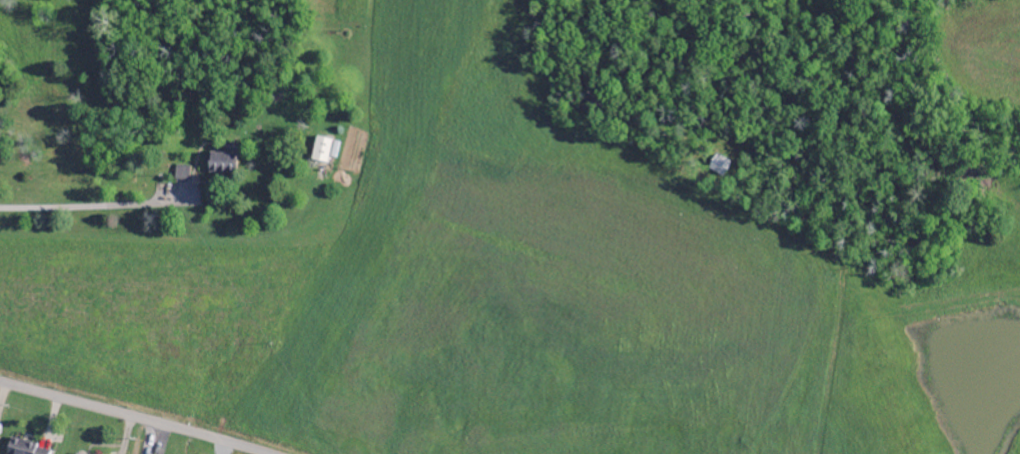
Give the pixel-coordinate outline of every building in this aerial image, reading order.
[(311,161),(327,164),(332,140),(316,137),(311,161)] [(209,174),(236,176),(236,155),(209,154),(209,174)] [(190,168),(175,167),(175,181),(189,182),(190,168)] [(7,453),(49,453),(51,448),(10,439),(7,453)]
